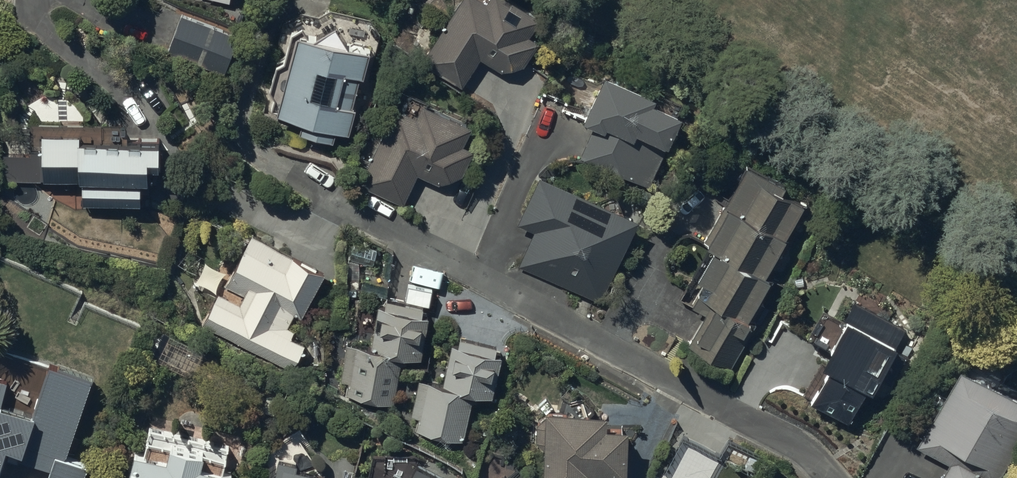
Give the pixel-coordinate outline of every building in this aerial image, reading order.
[(421,57),(463,84),(482,54),(516,77),(527,60),(544,71),(567,36),(536,16),(543,5),(536,0),(459,0),(421,57)] [(278,90),(274,107),(305,114),(302,129),(338,137),(341,123),(353,126),(358,100),(356,99),(363,68),(367,69),(373,40),(378,41),(380,29),(374,17),(329,7),(321,13),(305,9),(286,19),(280,43),(290,45),(288,54),(280,58),(273,89),(278,90)] [(235,26),(183,9),(170,47),(223,64),(235,26)] [(659,80),(608,59),(586,117),(595,121),(581,156),(649,184),(684,99),(679,97),(680,93),(657,84),(659,80)] [(368,163),(359,181),(403,202),(418,170),(439,179),(464,169),(477,139),(467,134),(476,111),(403,82),(376,144),(365,139),(357,158),(368,163)] [(45,156),(45,175),(84,175),(84,199),(143,198),(143,181),(151,181),(151,170),(162,170),(162,150),(165,150),(165,123),(128,124),(128,112),(103,113),(103,125),(89,125),(89,128),(83,128),(83,123),(55,123),(55,118),(44,118),(44,146),(31,146),(31,156),(45,156)] [(787,172),(749,152),(738,174),(727,168),(717,187),(728,193),(727,195),(730,196),(709,236),(712,238),(683,294),(707,307),(690,341),(734,363),(766,302),(760,299),(775,269),(772,268),(804,205),(800,203),(806,192),(783,180),(787,172)] [(640,207),(541,166),(520,219),(535,225),(518,265),(602,300),(640,207)] [(221,287),(203,323),(292,368),(307,339),(294,332),(297,326),(289,322),(297,307),(303,311),(328,262),(254,225),(223,288),(221,287)] [(426,294),(388,290),(387,298),(378,297),(373,341),(346,338),(342,377),(349,378),(347,394),(396,399),(401,349),(423,351),(426,326),(428,327),(430,303),(425,302),(426,294)] [(840,330),(828,324),(793,397),(863,431),(897,362),(885,356),(892,342),(875,334),(877,330),(847,316),(840,330)] [(420,413),(417,428),(465,435),(472,393),(491,396),(504,344),(498,343),(501,334),(463,325),(461,334),(454,333),(443,376),(420,374),(413,412),(420,413)] [(918,439),(953,458),(942,477),(1001,477),(1004,472),(1001,471),(1016,441),(1016,383),(1004,376),(1007,369),(980,355),(977,361),(964,354),(918,439)] [(545,415),(545,477),(625,477),(625,428),(604,428),(604,416),(545,415)] [(135,446),(128,477),(230,477),(232,467),(203,461),(206,444),(173,438),(170,453),(135,446)] [(278,455),(276,477),(325,477),(326,468),(313,466),(313,462),(306,461),(306,465),(298,464),(298,458),(278,455)] [(418,456),(409,473),(394,466),(390,474),(390,473),(390,472),(389,471),(389,470),(388,469),(387,468),(386,468),(386,467),(385,467),(384,467),(383,467),(383,466),(382,466),(381,466),(380,466),(379,467),(378,467),(377,467),(377,468),(376,468),(375,469),(374,470),(374,471),(373,471),(373,472),(373,473),(373,474),(372,475),(372,476),(373,477),(444,477),(448,470),(418,456)]
